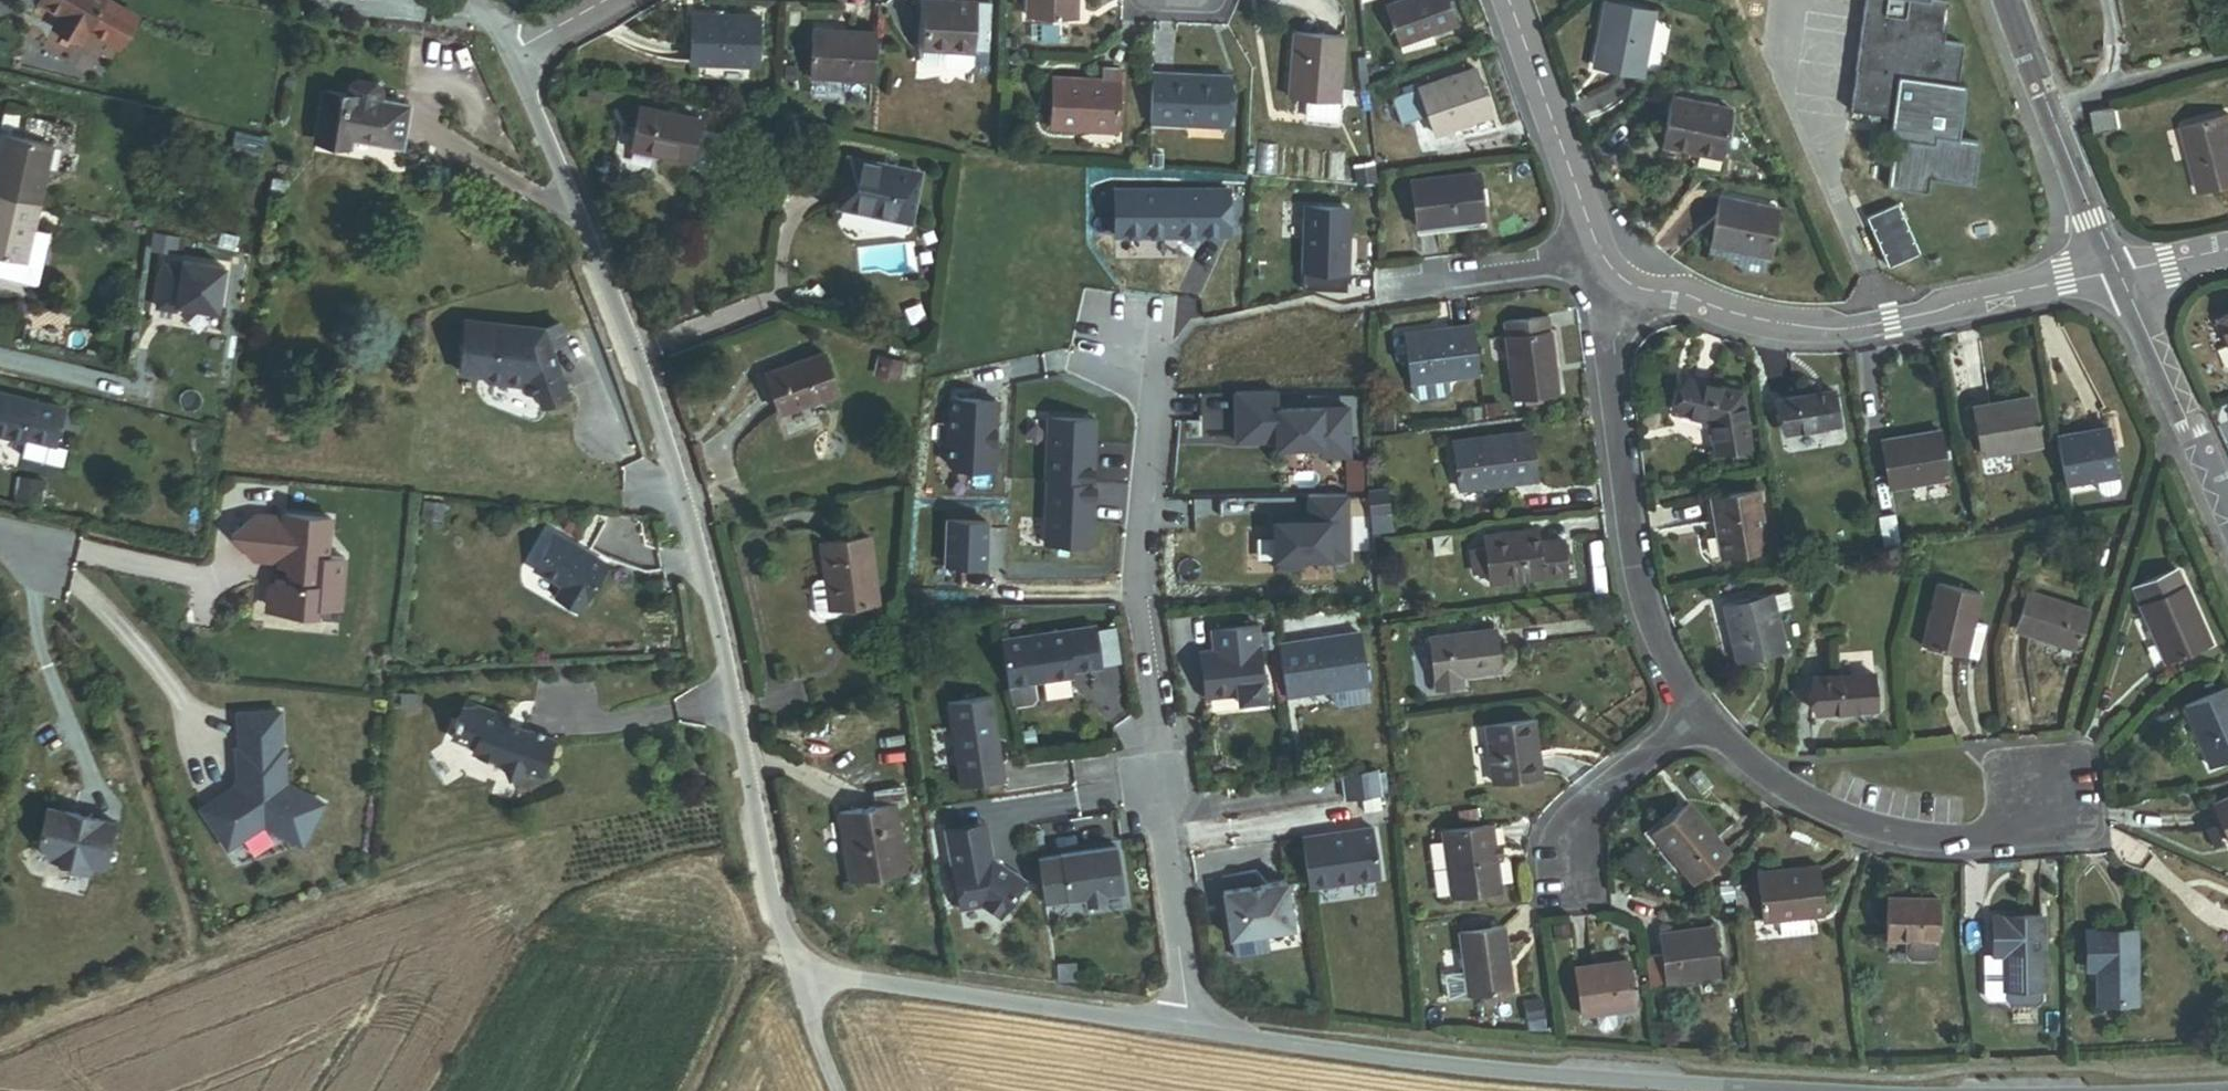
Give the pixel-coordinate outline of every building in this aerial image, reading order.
[(135,17),(106,0),(39,0),(37,4),(58,16),(54,23),(82,40),(86,32),(117,49),(135,17)] [(1075,20),(1076,0),(1028,0),(1027,18),(1075,20)] [(1456,25),(1447,0),(1405,0),(1383,8),(1397,47),(1431,34),(1456,25)] [(1643,66),(1655,2),(1641,0),(1606,0),(1596,58),(1643,66)] [(1849,111),(1893,118),(1900,139),(1894,139),(1886,188),(1926,195),(1929,181),(1972,187),(1979,143),(1957,139),(1962,108),(1953,90),(1961,46),(1941,42),(1947,3),(1927,0),(1865,0),(1849,111)] [(940,52),(973,54),(976,5),(925,2),(923,51),(940,52)] [(973,54),(985,55),(988,6),(976,5),(973,54)] [(689,65),(757,68),(759,19),(691,17),(689,65)] [(79,44),(82,40),(54,23),(51,28),(79,44)] [(807,78),(872,82),(876,34),(810,30),(807,78)] [(1397,47),(1400,54),(1434,42),(1431,34),(1397,47)] [(1306,101),(1336,103),(1342,39),(1293,35),(1287,99),(1306,101)] [(945,72),(963,73),(972,68),(973,54),(940,52),(939,66),(945,72)] [(1051,129),(1116,132),(1119,70),(1102,69),(1101,83),(1053,81),(1051,129)] [(1433,136),(1491,115),(1475,70),(1417,91),(1426,117),(1433,136)] [(1149,123),(1224,127),(1226,78),(1151,74),(1149,123)] [(1399,126),(1426,117),(1417,91),(1390,101),(1399,126)] [(348,139),(399,148),(406,108),(321,93),(312,143),(346,149),(348,139)] [(1688,140),(1726,147),(1734,105),(1674,93),(1664,142),(1687,146),(1688,140)] [(1304,116),(1334,119),(1336,103),(1306,101),(1304,116)] [(2097,135),(2120,130),(2116,108),(2093,112),(2097,135)] [(629,150),(689,162),(698,121),(638,109),(629,150)] [(2227,187),(2227,116),(2183,129),(2201,194),(2227,187)] [(2003,145),(2014,141),(2009,129),(1998,134),(2003,145)] [(35,204),(49,146),(3,135),(0,149),(0,196),(35,204)] [(256,139),(236,135),(233,149),(253,153),(256,139)] [(839,209),(909,223),(919,175),(849,160),(839,209)] [(1415,228),(1482,220),(1476,174),(1409,182),(1415,228)] [(28,230),(35,204),(0,196),(0,259),(20,264),(28,230)] [(1188,238),(1208,238),(1207,208),(1199,208),(1199,200),(1193,200),(1193,196),(1156,197),(1156,208),(1114,209),(1114,212),(1114,231),(1114,239),(1169,238),(1188,238)] [(1709,247),(1769,258),(1778,211),(1718,200),(1709,247)] [(1883,264),(1917,253),(1899,202),(1866,213),(1883,264)] [(1097,232),(1114,231),(1114,212),(1097,212),(1097,232)] [(34,290),(47,235),(28,230),(20,264),(0,259),(0,282),(34,290)] [(1169,246),(1188,246),(1188,238),(1169,238),(1169,246)] [(975,272),(997,275),(998,265),(976,262),(975,272)] [(218,313),(223,268),(181,263),(180,268),(161,266),(155,310),(175,313),(176,308),(218,313)] [(2219,319),(2227,340),(2227,315),(2219,319)] [(1504,338),(1550,332),(1547,316),(1502,322),(1504,338)] [(466,325),(461,377),(483,379),(488,385),(530,388),(529,395),(539,396),(543,408),(568,399),(564,389),(557,386),(547,357),(550,350),(565,344),(559,326),(544,332),(466,325)] [(1446,380),(1479,375),(1473,328),(1404,338),(1411,384),(1446,380)] [(1513,402),(1558,396),(1550,332),(1504,338),(1513,402)] [(557,386),(564,389),(550,350),(547,357),(557,386)] [(780,414),(838,392),(823,352),(765,374),(780,414)] [(1448,392),(1446,380),(1411,384),(1413,397),(1419,402),(1444,398),(1448,392)] [(1715,454),(1748,449),(1739,393),(1686,381),(1678,414),(1711,421),(1715,454)] [(1784,436),(1839,426),(1834,392),(1778,401),(1784,436)] [(17,458),(18,455),(49,463),(62,412),(0,396),(0,454),(17,458)] [(1981,458),(2041,446),(2032,400),(1972,412),(1981,458)] [(936,560),(970,561),(976,402),(942,401),(936,560)] [(1390,419),(1372,422),(1374,433),(1392,430),(1390,419)] [(1094,422),(1047,420),(1044,484),(1046,484),(1092,486),(1094,422)] [(2064,486),(2096,481),(2117,477),(2109,430),(2056,439),(2064,486)] [(1888,489),(1948,479),(1939,432),(1880,442),(1888,489)] [(1461,492),(1535,482),(1528,434),(1454,443),(1461,492)] [(1287,483),(1302,483),(1301,472),(1287,473),(1287,483)] [(2117,477),(2096,481),(2098,493),(2105,497),(2114,496),(2119,489),(2117,477)] [(1322,571),(1321,539),(1319,486),(1319,482),(1302,483),(1287,483),(1281,484),(1284,572),(1322,571)] [(1092,486),(1046,484),(1044,547),(1090,549),(1093,486),(1092,486)] [(1321,539),(1342,538),(1340,486),(1319,486),(1321,539)] [(1369,517),(1386,516),(1384,491),(1367,492),(1369,517)] [(1720,560),(1767,551),(1756,493),(1710,501),(1720,560)] [(252,516),(232,542),(248,561),(256,554),(266,567),(280,568),(280,570),(280,573),(289,574),(288,586),(277,585),(269,586),(267,610),(289,611),(294,616),(318,617),(318,609),(340,610),(345,557),(329,556),(332,519),(284,515),(284,519),(252,516)] [(1883,549),(1900,547),(1895,516),(1878,518),(1883,549)] [(665,519),(655,523),(661,541),(670,538),(665,519)] [(1567,574),(1565,558),(1563,540),(1544,542),(1542,529),(1482,537),(1483,549),(1486,573),(1488,585),(1567,574)] [(558,600),(582,614),(609,566),(557,536),(537,571),(565,587),(558,600)] [(823,548),(828,584),(818,585),(814,590),(819,618),(824,622),(834,620),(833,612),(857,608),(880,605),(869,540),(823,548)] [(1472,575),(1486,573),(1483,549),(1469,551),(1472,575)] [(254,568),(280,570),(280,568),(266,567),(256,554),(248,561),(254,568)] [(2140,606),(2183,589),(2176,571),(2133,588),(2140,606)] [(1920,647),(1963,658),(1972,624),(1979,595),(1936,584),(1920,647)] [(2164,666),(2207,649),(2183,589),(2140,606),(2164,666)] [(2014,632),(2074,650),(2086,611),(2026,592),(2014,632)] [(1738,664),(1784,653),(1770,595),(1723,606),(1738,664)] [(833,612),(834,620),(858,616),(857,608),(833,612)] [(1972,624),(1963,658),(1975,661),(1983,627),(1972,624)] [(1121,666),(1115,627),(1095,630),(1100,669),(1121,666)] [(1254,669),(1257,669),(1252,627),(1207,633),(1210,653),(1196,655),(1202,702),(1235,697),(1237,706),(1262,702),(1259,678),(1255,678),(1254,669)] [(1095,630),(1000,644),(1010,712),(1030,709),(1034,704),(1031,685),(1034,684),(1033,682),(1044,680),(1045,683),(1072,679),(1071,673),(1100,669),(1095,630)] [(1459,678),(1498,673),(1492,632),(1429,640),(1436,692),(1460,689),(1459,678)] [(1282,694),(1316,689),(1315,685),(1324,684),(1326,693),(1326,695),(1328,695),(1365,689),(1367,689),(1359,636),(1275,648),(1282,694)] [(1815,714),(1876,709),(1873,676),(1812,681),(1815,714)] [(1326,693),(1324,684),(1315,685),(1316,689),(1282,694),(1283,699),(1326,693)] [(2227,760),(2227,690),(2227,688),(2184,707),(2211,768),(2227,760)] [(1365,689),(1328,695),(1330,708),(1335,711),(1363,707),(1367,702),(1365,689)] [(947,706),(959,791),(1003,785),(990,700),(947,706)] [(507,764),(514,778),(527,771),(544,777),(558,742),(528,731),(528,734),(510,728),(514,717),(471,701),(464,719),(462,718),(459,726),(461,727),(457,739),(479,747),(477,753),(507,764)] [(238,794),(233,791),(201,812),(227,853),(263,829),(301,850),(324,808),(287,787),(284,751),(281,751),(280,715),(238,716),(240,752),(237,752),(237,781),(242,784),(238,794)] [(1492,784),(1539,778),(1533,721),(1484,727),(1492,784)] [(1032,734),(1016,737),(1018,753),(1034,750),(1032,734)] [(1342,803),(1375,798),(1371,773),(1338,778),(1342,803)] [(237,781),(233,791),(238,794),(242,784),(237,781)] [(853,883),(906,874),(894,805),(905,803),(902,788),(875,793),(878,808),(841,814),(853,883)] [(2213,806),(2227,842),(2227,800),(2213,806)] [(1379,804),(1380,819),(1396,818),(1394,802),(1379,804)] [(89,876),(91,866),(105,869),(116,819),(47,804),(39,840),(50,857),(69,861),(67,872),(89,876)] [(1700,877),(1712,867),(1729,853),(1688,804),(1651,835),(1692,884),(1700,877)] [(938,814),(928,816),(930,832),(940,830),(938,814)] [(1451,899),(1498,893),(1489,826),(1442,833),(1451,899)] [(947,835),(950,854),(991,847),(987,828),(947,835)] [(1036,830),(1039,846),(1052,844),(1050,828),(1036,830)] [(1297,842),(1305,891),(1376,880),(1369,831),(1297,842)] [(1026,887),(994,866),(991,847),(950,854),(961,915),(984,911),(1002,924),(1026,887)] [(1085,898),(1103,896),(1122,893),(1115,849),(1059,857),(1065,901),(1085,898)] [(1704,883),(1717,872),(1712,867),(1700,877),(1704,883)] [(1806,918),(1823,916),(1818,867),(1756,874),(1761,923),(1779,921),(1806,918)] [(1283,886),(1219,895),(1226,942),(1290,932),(1283,886)] [(1103,896),(1085,898),(1086,906),(1104,904),(1103,896)] [(1887,941),(1938,942),(1938,900),(1887,900),(1887,941)] [(1780,934),(1808,931),(1806,918),(1779,921),(1780,934)] [(2003,991),(2041,990),(2040,918),(1991,919),(1992,957),(2003,957),(2003,991)] [(1467,997),(1511,992),(1503,927),(1458,933),(1464,977),(1467,997)] [(1664,983),(1719,976),(1713,929),(1659,936),(1661,956),(1664,983)] [(2097,1006),(2135,1006),(2135,933),(2085,933),(2085,971),(2096,971),(2097,1006)] [(1665,989),(1664,983),(1661,956),(1644,958),(1648,991),(1665,989)] [(1614,1012),(1634,1009),(1627,961),(1574,969),(1581,1016),(1595,1014),(1614,1012)] [(1456,999),(1467,997),(1464,977),(1453,978),(1456,999)] [(1612,1030),(1615,1024),(1614,1012),(1595,1014),(1597,1028),(1600,1030),(1612,1030)]
